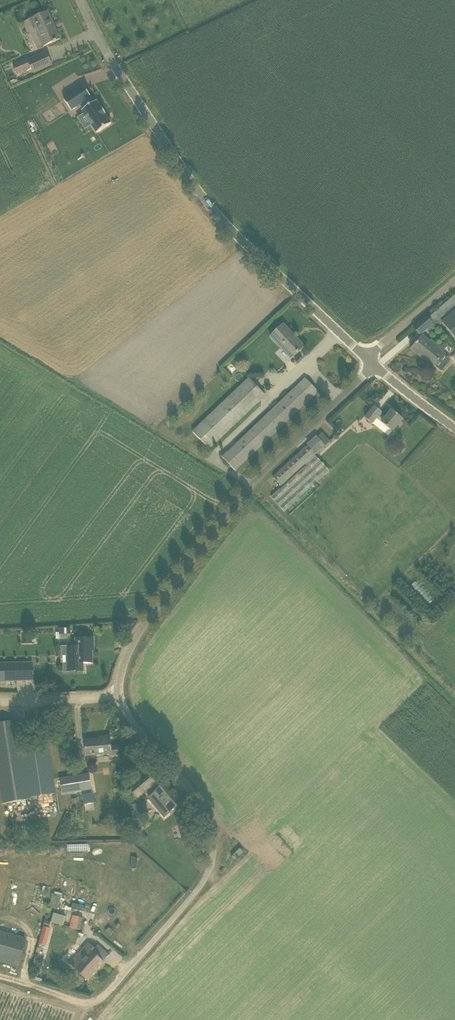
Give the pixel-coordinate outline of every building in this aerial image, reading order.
[(36,29),(44,46),(60,39),(48,12),(24,23),(28,32),(36,29)] [(32,68),(32,69),(34,73),(52,65),(47,52),(28,60),(28,59),(12,66),(16,75),(32,68)] [(85,109),(82,111),(97,133),(111,124),(105,115),(106,114),(102,109),(97,101),(94,103),(91,98),(84,87),(64,100),(71,111),(82,104),(85,109)] [(430,317),(439,328),(444,324),(454,337),(454,295),(430,317)] [(414,328),(415,329),(420,335),(434,324),(427,316),(414,328)] [(284,325),(270,338),(284,353),(285,352),(292,359),(305,346),(284,325)] [(445,355),(423,336),(412,349),(421,357),(423,356),(435,366),(445,355)] [(209,449),(266,395),(249,378),(193,432),(209,449)] [(304,405),(291,392),(223,458),(235,471),(304,405)] [(393,432),(403,419),(392,411),(387,417),(381,413),(382,412),(375,406),(366,418),(373,424),(377,419),(393,432)] [(308,445),(286,465),(273,477),(282,486),(305,465),(306,466),(317,455),(308,445)] [(84,671),(84,663),(93,663),(92,647),(94,647),(94,639),(76,640),(76,655),(68,655),(69,672),(84,671)] [(29,681),(29,682),(34,682),(34,663),(0,664),(0,682),(29,681)] [(0,724),(0,783),(3,804),(31,799),(18,718),(15,718),(15,722),(0,724)] [(103,740),(85,741),(87,756),(88,766),(96,765),(95,755),(97,755),(111,754),(111,756),(119,755),(118,746),(111,747),(110,736),(102,737),(103,740)] [(89,774),(81,775),(60,778),(63,794),(92,789),(90,774),(89,774)] [(139,780),(129,789),(137,799),(138,798),(143,794),(147,790),(139,780)] [(165,817),(183,802),(167,783),(155,793),(155,794),(149,798),(165,817)] [(93,793),(82,795),(84,804),(94,802),(93,793)] [(138,798),(143,803),(148,799),(143,794),(138,798)] [(195,837),(190,820),(179,824),(184,840),(195,837)] [(54,891),(50,907),(58,909),(62,894),(54,891)] [(52,913),(50,923),(63,925),(65,915),(52,913)] [(72,916),(69,927),(80,930),(83,918),(72,916)] [(25,940),(26,938),(0,931),(0,961),(17,966),(25,940)] [(95,949),(94,949),(88,943),(78,955),(70,965),(88,981),(104,962),(109,955),(98,945),(95,949)]
